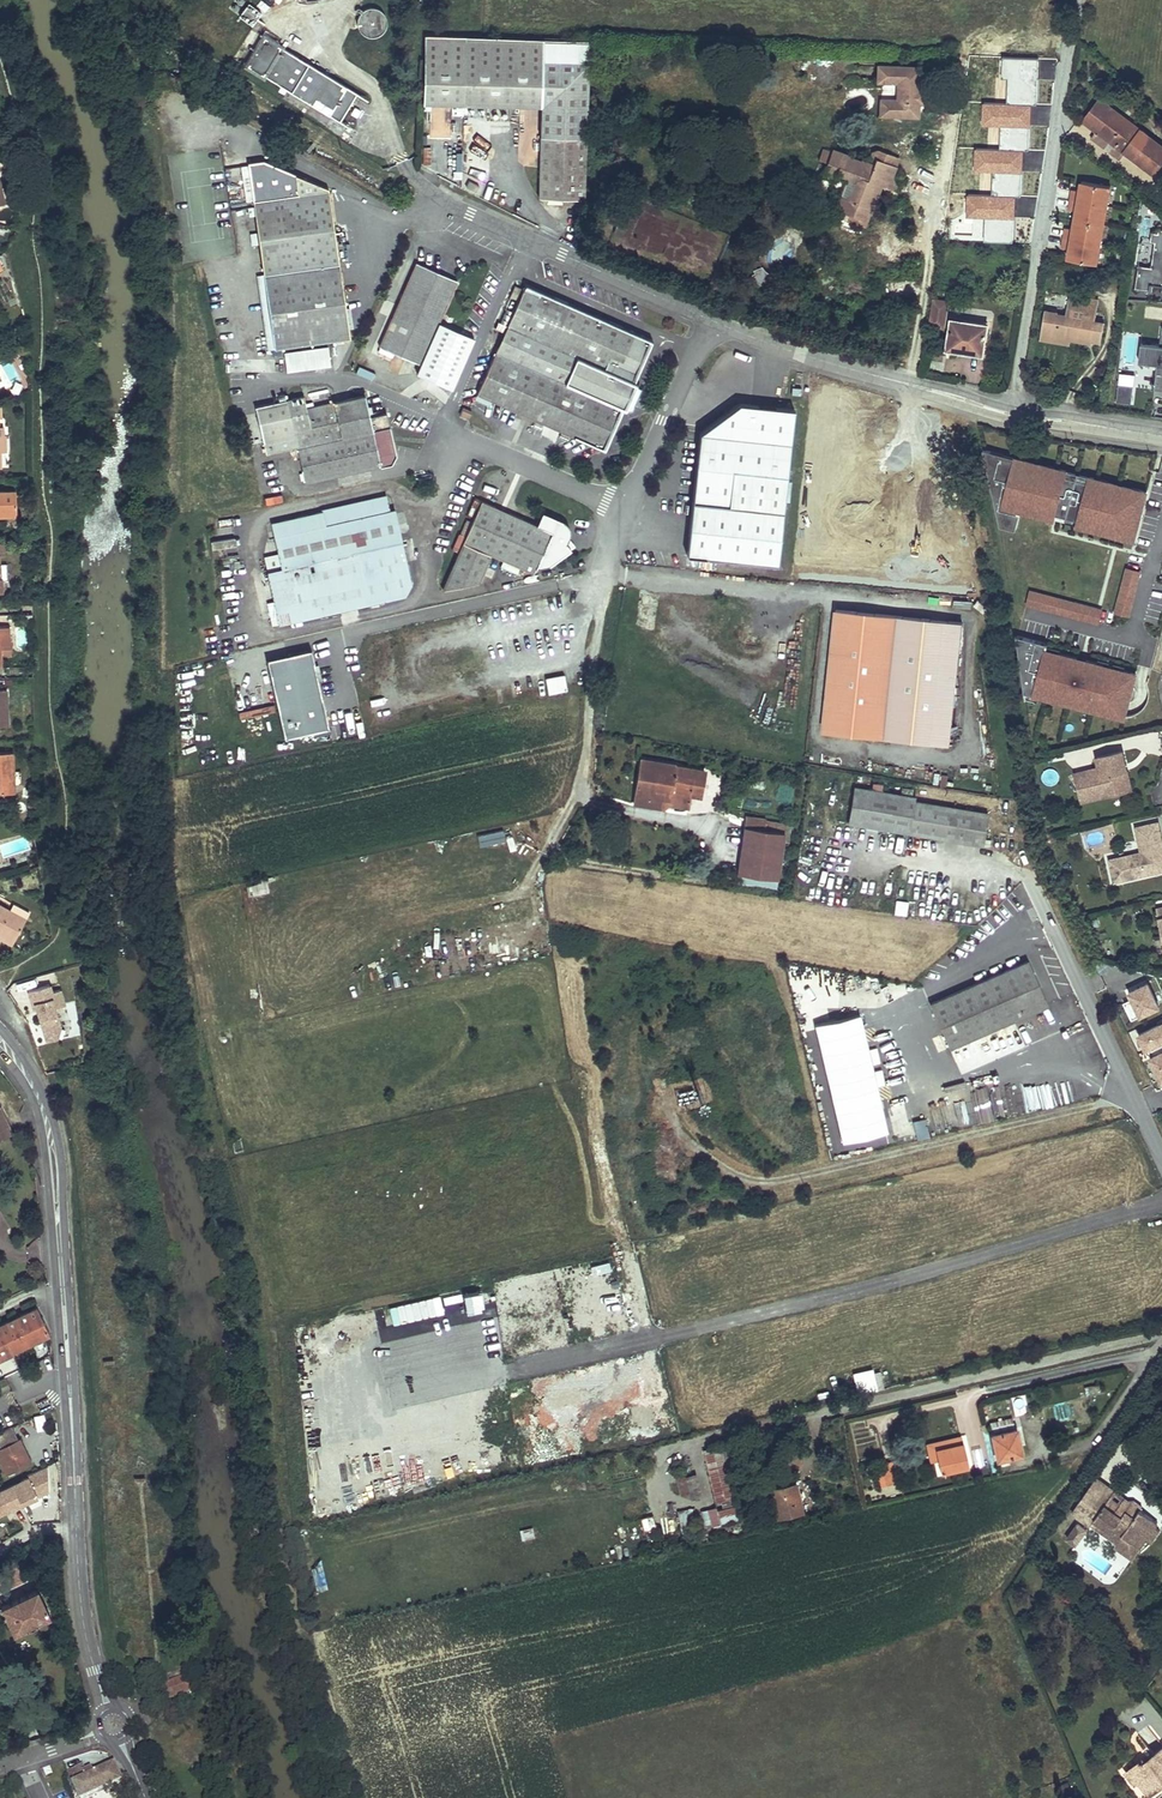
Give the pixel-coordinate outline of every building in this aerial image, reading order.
[(375,9),(371,8),(368,9),(364,10),(361,12),(359,15),(357,18),(357,22),(357,25),(358,29),(360,32),(362,34),(366,36),(369,37),(373,37),(376,36),(379,34),(382,32),(384,29),(385,26),(385,22),(385,18),(383,15),(381,12),(378,10),(375,9)] [(357,93),(260,33),(259,35),(263,38),(256,51),(251,48),(250,50),(255,52),(248,64),(243,61),(242,63),(340,122),(357,93)] [(483,37),(424,36),(423,101),(452,102),(452,107),(464,107),(464,103),(541,105),(538,197),(584,198),(585,157),(585,137),(586,129),(586,92),(588,61),(589,39),(483,37)] [(919,68),(879,66),(878,81),(895,82),(894,100),(881,100),(881,114),(917,116),(918,102),(918,90),(919,68)] [(1114,109),(1097,131),(1125,151),(1154,173),(1161,162),(1161,145),(1114,109)] [(1125,151),(1097,131),(1092,138),(1120,158),(1125,151)] [(15,141),(3,144),(5,151),(16,149),(15,141)] [(874,166),(832,149),(822,174),(834,179),(837,173),(856,180),(849,199),(842,196),(836,209),(849,214),(862,219),(865,212),(869,213),(880,185),(887,188),(895,166),(890,164),(894,156),(880,150),(874,166)] [(274,348),(349,338),(329,187),(296,177),(298,194),(253,200),(264,274),(274,348)] [(1100,262),(1111,184),(1080,179),(1079,190),(1071,188),(1068,209),(1075,210),(1073,226),(1065,225),(1061,248),(1068,249),(1067,258),(1100,262)] [(864,226),(869,213),(865,212),(862,219),(849,214),(847,219),(864,226)] [(1153,230),(1149,265),(1138,264),(1135,288),(1161,290),(1161,231),(1153,230)] [(274,348),(264,274),(257,275),(268,348),(274,348)] [(653,340),(527,283),(502,339),(573,371),(628,395),(653,340)] [(1058,312),(1045,309),(1041,332),(1052,334),(1052,337),(1070,340),(1091,343),(1092,341),(1101,342),(1104,323),(1095,322),(1098,300),(1069,296),(1068,307),(1085,310),(1083,318),(1058,314),(1058,312)] [(947,304),(933,301),(930,323),(943,325),(947,304)] [(988,325),(951,319),(946,353),(950,353),(951,350),(963,352),(963,349),(983,352),(988,325)] [(1154,389),(1161,390),(1161,325),(1159,343),(1142,341),(1140,361),(1157,363),(1154,389)] [(1052,334),(1041,332),(1040,339),(1069,344),(1070,340),(1052,337),(1052,334)] [(573,371),(502,339),(478,393),(604,449),(628,395),(573,371)] [(287,372),(331,365),(328,345),(284,352),(287,372)] [(393,353),(379,347),(377,351),(391,357),(393,353)] [(373,379),(375,371),(358,366),(355,374),(373,379)] [(1116,400),(1132,403),(1137,373),(1121,370),(1116,400)] [(369,416),(365,394),(306,407),(303,395),(286,399),(294,433),(261,441),(264,454),(297,447),(371,431),(372,433),(381,431),(381,429),(389,427),(391,427),(388,411),(369,416)] [(703,433),(687,555),(778,567),(799,412),(744,405),(703,433)] [(471,411),(463,407),(459,416),(468,419),(471,411)] [(305,482),(381,466),(378,455),(396,452),(391,427),(389,427),(381,429),(381,431),(372,433),(371,431),(297,447),(305,482)] [(378,455),(381,466),(393,464),(396,455),(396,452),(378,455)] [(1137,540),(1150,488),(1002,452),(985,521),(1016,529),(1020,512),(1137,540)] [(897,473),(886,471),(885,488),(889,488),(896,489),(897,473)] [(0,493),(0,514),(1,514),(1,517),(17,516),(16,493),(0,493)] [(273,535),(278,553),(281,566),(265,570),(275,613),(278,623),(406,594),(412,583),(395,511),(390,512),(386,495),(321,508),(322,510),(270,522),(273,535)] [(551,531),(481,499),(471,522),(465,535),(441,588),(477,581),(489,554),(533,573),(551,531)] [(471,522),(466,519),(459,533),(465,535),(471,522)] [(262,556),(265,570),(281,566),(278,553),(262,556)] [(1123,566),(1117,613),(1133,615),(1139,568),(1123,566)] [(1029,588),(1025,604),(1099,624),(1104,607),(1029,588)] [(707,603),(701,606),(707,621),(713,619),(707,603)] [(278,623),(275,613),(268,614),(271,625),(278,623)] [(879,740),(895,621),(836,613),(820,732),(879,740)] [(0,628),(0,649),(10,649),(10,627),(0,628)] [(1139,667),(1025,641),(1013,692),(1127,718),(1139,667)] [(279,703),(285,735),(327,728),(312,649),(267,657),(272,682),(233,690),(237,710),(279,703)] [(564,673),(545,678),(549,694),(568,690),(564,673)] [(1100,766),(1076,771),(1081,792),(1109,785),(1111,793),(1132,788),(1128,768),(1123,769),(1122,764),(1126,763),(1123,750),(1098,756),(1100,766)] [(0,753),(0,793),(14,793),(12,753),(0,753)] [(675,764),(642,758),(641,763),(673,769),(675,764)] [(673,769),(641,763),(634,801),(667,807),(669,797),(670,791),(690,795),(700,796),(705,770),(675,764),(673,769)] [(1047,775),(1053,783),(1061,777),(1055,769),(1047,775)] [(1109,785),(1081,792),(1083,800),(1111,793),(1109,785)] [(914,798),(855,788),(849,822),(982,844),(987,814),(914,802),(914,798)] [(690,795),(670,791),(669,797),(689,801),(690,795)] [(1159,822),(1136,826),(1141,851),(1109,858),(1114,881),(1161,871),(1161,854),(1161,849),(1161,837),(1159,822)] [(784,832),(745,827),(738,873),(758,876),(757,883),(777,886),(784,832)] [(479,846),(505,840),(502,828),(476,834),(479,846)] [(758,876),(738,873),(737,880),(757,883),(758,876)] [(267,878),(245,883),(248,895),(269,891),(267,878)] [(522,904),(512,905),(513,921),(523,920),(522,904)] [(0,907),(0,935),(13,941),(24,919),(0,907)] [(0,935),(0,939),(11,945),(13,941),(0,935)] [(1044,1005),(1024,962),(929,1006),(949,1050),(1044,1005)] [(1087,976),(1092,992),(1103,989),(1098,973),(1087,976)] [(1124,989),(1136,1017),(1161,1008),(1150,979),(1124,989)] [(63,1037),(54,1006),(65,1003),(59,982),(26,991),(40,1043),(63,1037)] [(838,1142),(886,1133),(863,1013),(815,1022),(838,1142)] [(1138,1030),(1144,1049),(1161,1043),(1161,1021),(1138,1030)] [(1161,1084),(1161,1047),(1148,1054),(1161,1084)] [(1072,1080),(1055,1082),(1058,1103),(1076,1101),(1072,1080)] [(1025,1086),(1005,1088),(1008,1112),(1027,1110),(1025,1086)] [(13,1133),(1,1106),(0,1107),(0,1140),(13,1133)] [(926,1118),(914,1120),(917,1138),(929,1136),(926,1118)] [(37,1307),(9,1320),(12,1329),(15,1327),(18,1332),(23,1330),(29,1344),(50,1333),(37,1307)] [(0,1324),(0,1358),(29,1344),(23,1330),(18,1332),(15,1327),(12,1329),(9,1320),(0,1324)] [(856,1392),(877,1390),(874,1368),(854,1371),(856,1392)] [(1085,1394),(1101,1392),(1100,1384),(1084,1385),(1085,1394)] [(36,1430),(46,1429),(43,1413),(33,1415),(36,1430)] [(1015,1427),(1013,1417),(989,1422),(991,1432),(1015,1427)] [(12,1427),(0,1433),(0,1446),(1,1448),(0,1449),(0,1459),(7,1472),(30,1460),(19,1439),(18,1440),(12,1427)] [(1022,1453),(1017,1429),(992,1435),(998,1459),(1022,1453)] [(738,1458),(733,1436),(720,1439),(721,1445),(725,1461),(738,1458)] [(963,1443),(962,1436),(927,1444),(931,1461),(938,1459),(936,1449),(963,1443)] [(968,1466),(963,1443),(936,1449),(938,1459),(941,1471),(968,1466)] [(901,1481),(895,1460),(882,1462),(886,1484),(901,1481)] [(0,1491),(0,1513),(38,1495),(31,1481),(48,1473),(45,1468),(0,1491)] [(678,1499),(699,1498),(699,1475),(678,1475),(678,1499)] [(802,1509),(795,1483),(770,1489),(777,1516),(802,1509)] [(1111,1496),(1100,1489),(1087,1509),(1097,1516),(1124,1534),(1125,1531),(1143,1543),(1160,1518),(1133,1499),(1126,1510),(1109,1499),(1111,1496)] [(1128,1501),(1114,1491),(1111,1496),(1109,1499),(1126,1510),(1133,1499),(1128,1501)] [(1124,1534),(1097,1516),(1094,1521),(1120,1539),(1124,1534)] [(644,1519),(645,1529),(655,1528),(654,1518),(644,1519)] [(1068,1540),(1077,1545),(1085,1532),(1076,1527),(1068,1540)] [(37,1589),(2,1606),(14,1633),(50,1616),(37,1589)] [(1161,1745),(1161,1743),(1149,1726),(1139,1734),(1153,1752),(1161,1745)] [(1146,1762),(1144,1759),(1127,1773),(1135,1783),(1141,1782),(1148,1791),(1158,1783),(1160,1786),(1161,1785),(1161,1748),(1146,1762)] [(68,1771),(79,1797),(85,1797),(123,1782),(116,1767),(112,1768),(111,1766),(94,1773),(92,1768),(86,1771),(83,1764),(68,1771)] [(49,1766),(43,1769),(45,1776),(53,1773),(49,1766)] [(1158,1783),(1148,1791),(1150,1794),(1160,1786),(1158,1783)]
